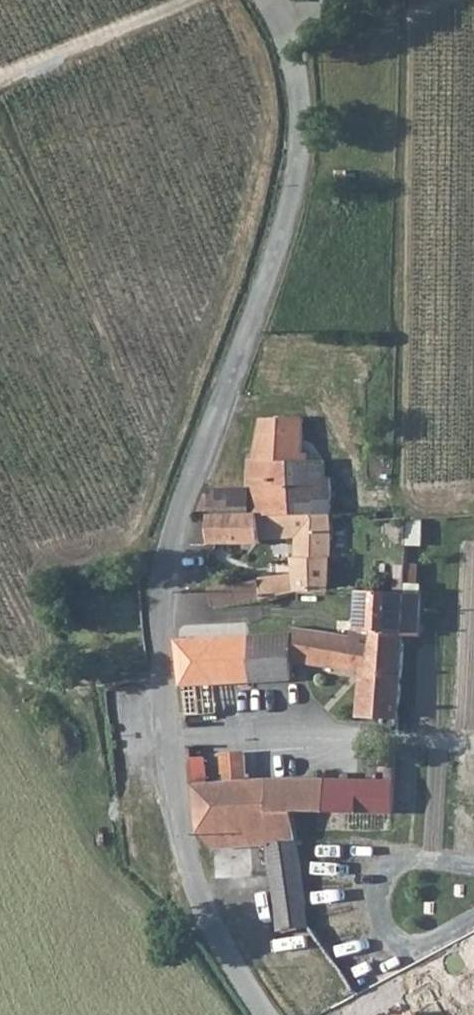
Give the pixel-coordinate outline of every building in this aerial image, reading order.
[(249,486),(248,512),(257,512),(328,515),(328,479),(322,479),(322,460),(302,459),(301,417),(260,418),(255,457),(249,457),(249,486)] [(200,512),(209,512),(248,512),(249,486),(209,486),(200,512)] [(209,512),(208,542),(258,540),(258,538),(257,512),(248,512),(209,512)] [(328,515),(257,512),(258,538),(290,538),(296,534),(296,557),(294,557),(294,573),(257,577),(257,579),(261,597),(269,596),(270,598),(294,591),(326,593),(326,592),(328,515)] [(405,517),(373,518),(372,539),(404,541),(405,517)] [(398,563),(398,591),(423,592),(424,564),(398,563)] [(360,593),(359,631),(401,632),(403,594),(360,593)] [(195,624),(175,626),(176,638),(195,637),(195,624)] [(294,641),(253,640),(253,679),(326,673),(326,666),(362,675),(361,715),(398,717),(401,632),(359,631),(351,631),(351,637),(294,629),(294,635),(294,641)] [(220,636),(219,681),(253,679),(253,640),(253,635),(220,636)] [(195,637),(176,638),(184,712),(197,711),(194,682),(219,681),(220,636),(195,637)] [(202,754),(189,754),(198,829),(212,847),(268,844),(278,930),(281,930),(281,932),(306,925),(294,809),(326,809),(326,779),(259,777),(206,781),(202,754)] [(357,779),(326,779),(326,809),(357,810),(357,779)] [(357,779),(357,810),(394,810),(395,781),(357,779)]
